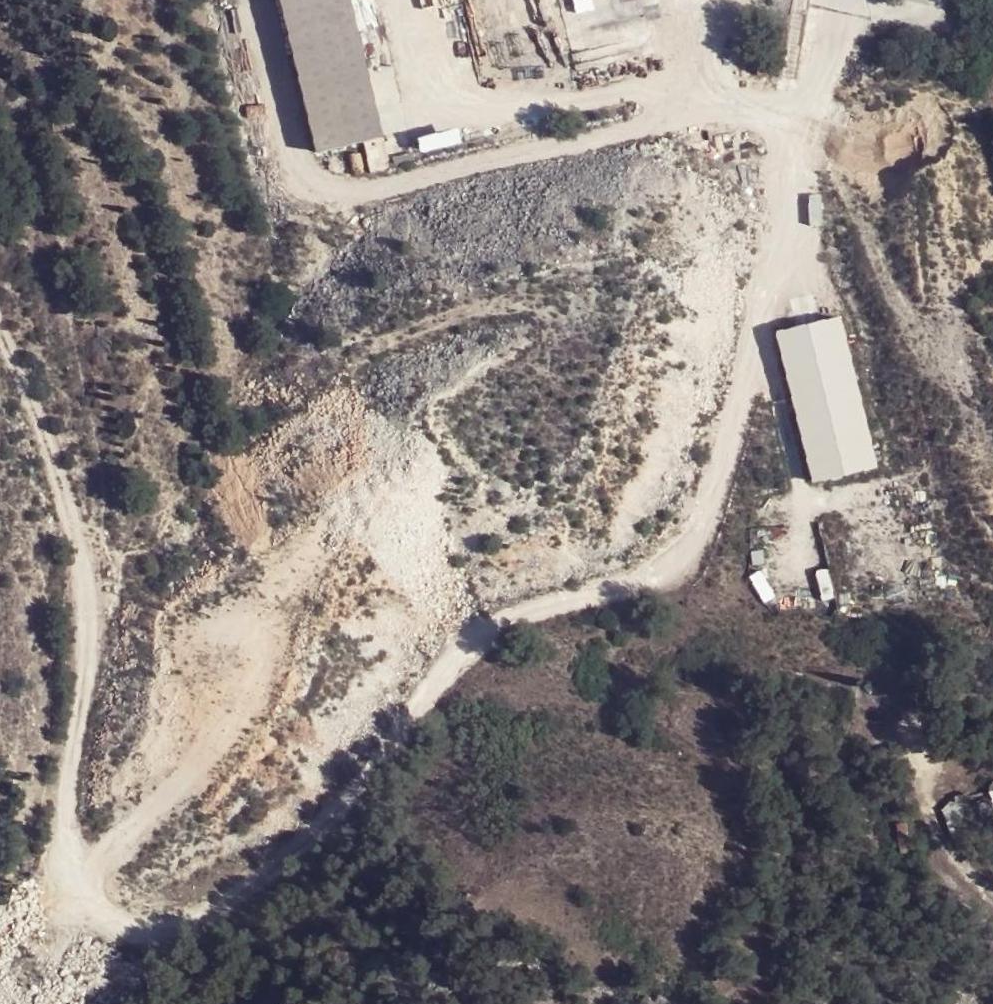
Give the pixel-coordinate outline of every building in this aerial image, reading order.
[(357,184),(429,164),(386,0),(306,0),(357,184)] [(843,313),(776,329),(812,485),(879,469),(843,313)] [(949,837),(976,831),(967,792),(940,799),(949,837)]
